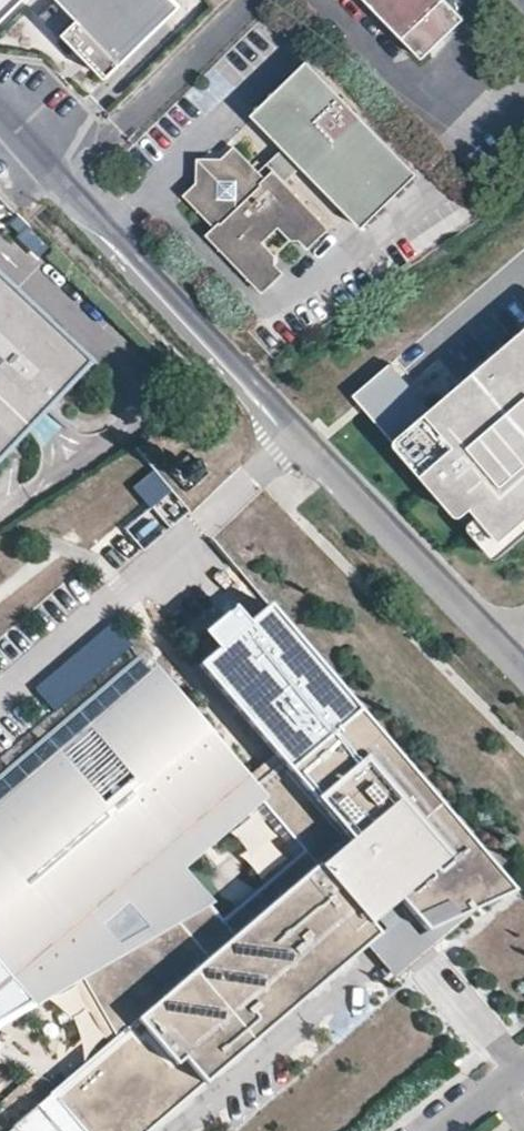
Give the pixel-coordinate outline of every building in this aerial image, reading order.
[(82,20),(67,35),(110,79),(184,8),(177,0),(62,0),(82,20)] [(406,33),(440,0),(374,0),(406,33)] [(316,65),(259,118),(291,152),(308,171),(367,234),(424,181),(316,65)] [(308,171),(291,152),(274,168),(291,186),(308,171)] [(281,259),(269,247),(279,237),(291,249),(300,250),(305,245),(312,252),(331,233),(280,178),(270,186),(239,155),(225,168),(213,166),(213,173),(208,176),(203,176),(203,189),(193,200),(222,232),(216,238),(269,293),(286,276),(281,270),(283,267),(281,259)] [(279,237),(269,247),(281,259),(291,249),(279,237)] [(0,280),(0,456),(88,364),(0,280)] [(397,441),(497,559),(523,536),(523,333),(397,441)] [(268,605),(197,666),(273,755),(280,764),(251,788),(244,780),(151,670),(0,800),(0,957),(36,1000),(80,974),(117,1036),(70,1077),(50,1094),(78,1126),(83,1130),(151,1130),(367,947),(381,936),(369,921),(384,909),(397,897),(427,932),(479,908),(515,892),(268,605)] [(24,640),(14,630),(0,644),(0,656),(4,660),(24,640)] [(151,670),(139,656),(0,775),(0,800),(151,670)] [(251,788),(280,764),(273,755),(244,780),(251,788)] [(395,980),(479,908),(427,932),(397,897),(384,909),(369,921),(381,936),(367,947),(395,980)]
